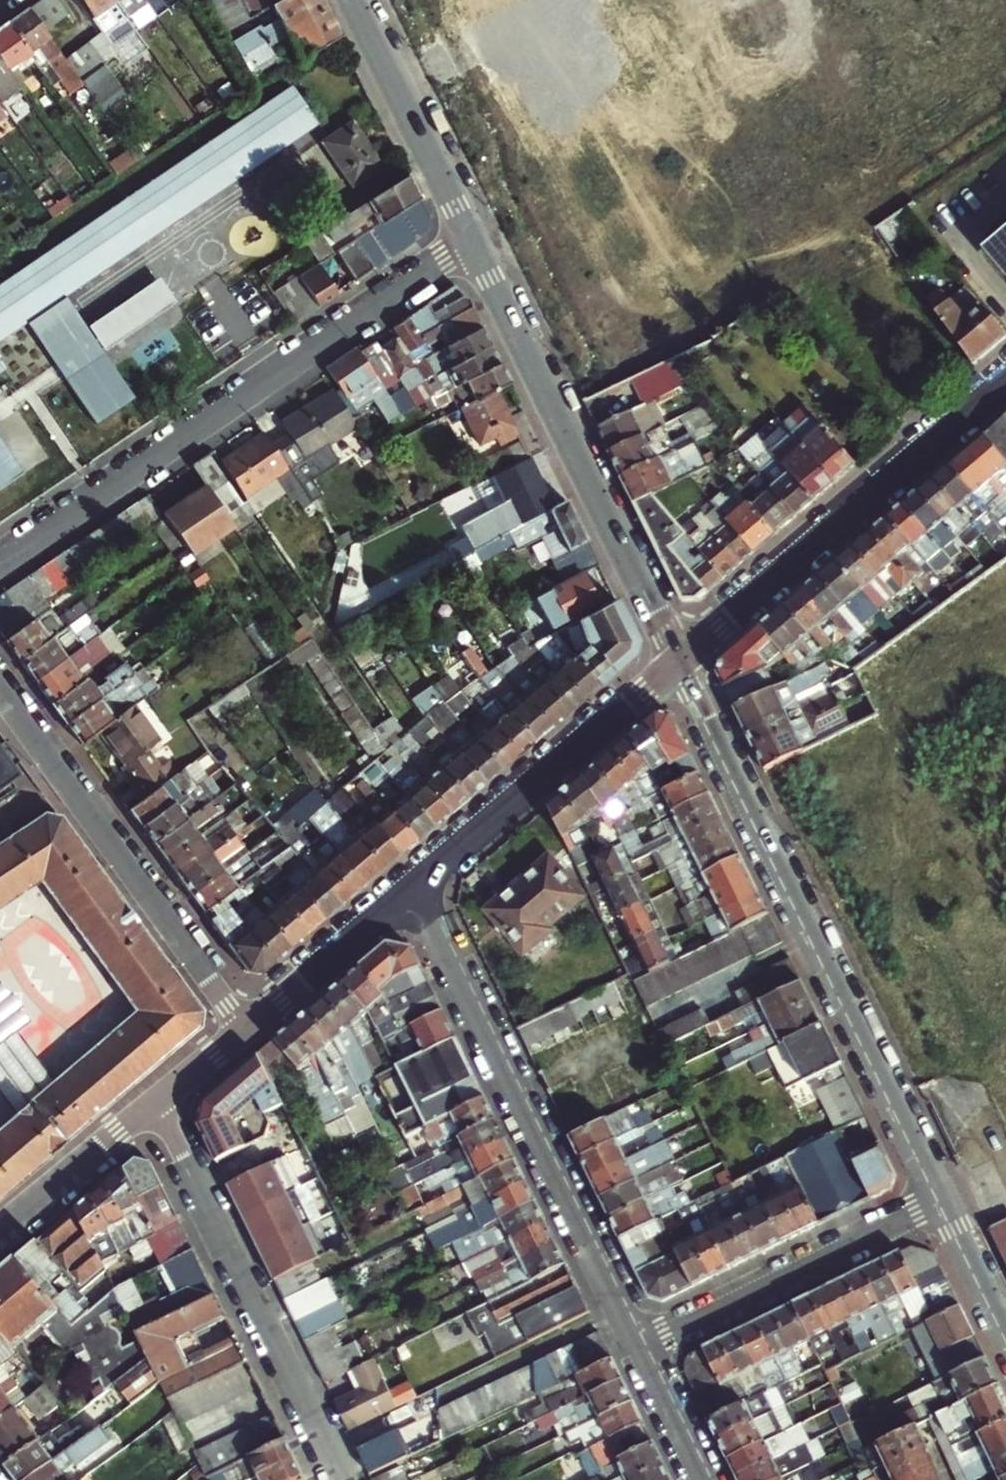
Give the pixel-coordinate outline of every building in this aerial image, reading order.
[(113,0),(80,0),(103,32),(88,43),(103,65),(119,53),(114,45),(120,40),(113,31),(121,26),(108,8),(115,3),(113,0)] [(115,3),(127,18),(146,4),(144,0),(113,0),(115,3)] [(146,4),(156,17),(167,9),(160,0),(144,0),(146,4)] [(194,7),(218,40),(227,34),(244,24),(282,0),(208,0),(194,7)] [(244,24),(250,33),(233,43),(223,48),(234,65),(325,8),(321,0),(282,0),(244,24)] [(27,10),(43,32),(55,23),(38,1),(27,10)] [(325,8),(234,65),(250,91),(256,88),(252,82),(250,79),(271,65),(274,69),(277,75),(283,71),(339,36),(325,8)] [(27,10),(7,24),(35,62),(39,68),(49,62),(66,85),(77,77),(64,60),(43,32),(27,10)] [(8,72),(14,68),(18,74),(35,62),(7,24),(6,24),(0,29),(0,61),(8,72)] [(244,24),(227,34),(233,43),(250,33),(244,24)] [(128,35),(121,26),(113,31),(120,40),(128,35)] [(88,43),(76,52),(92,73),(103,65),(88,43)] [(64,60),(77,77),(81,82),(92,73),(76,52),(64,60)] [(7,113),(27,99),(17,85),(8,72),(0,61),(0,103),(7,113)] [(8,72),(17,85),(23,81),(18,74),(14,68),(8,72)] [(277,75),(274,69),(252,82),(256,88),(277,75)] [(0,286),(0,342),(29,322),(66,297),(291,145),(317,127),(291,88),(0,286)] [(199,111),(204,120),(222,108),(216,99),(199,111)] [(8,114),(7,113),(0,103),(0,120),(8,114)] [(351,188),(382,168),(351,121),(321,142),(351,188)] [(336,253),(355,241),(383,223),(418,201),(408,178),(344,218),(305,243),(319,264),(336,253)] [(355,241),(374,270),(419,239),(422,237),(423,235),(425,233),(426,229),(427,226),(427,223),(427,220),(426,217),(425,215),(418,201),(383,223),(355,241)] [(990,250),(1005,269),(1005,236),(990,250)] [(355,241),(336,253),(355,282),(374,270),(355,241)] [(318,265),(299,277),(314,299),(312,300),(318,308),(337,295),(318,265)] [(259,272),(272,294),(282,287),(269,266),(259,272)] [(91,324),(107,349),(177,302),(161,277),(91,324)] [(312,300),(297,278),(282,287),(272,294),(293,325),(318,308),(312,300)] [(461,298),(455,285),(428,303),(435,313),(461,298)] [(967,290),(952,302),(964,318),(980,305),(967,290)] [(980,305),(964,318),(952,302),(945,294),(931,305),(973,365),(1005,337),(1005,335),(980,305)] [(66,297),(29,322),(98,423),(135,398),(66,297)] [(468,301),(461,298),(435,313),(442,323),(471,308),(468,301)] [(435,313),(428,303),(408,317),(420,334),(442,323),(435,313)] [(471,308),(442,323),(420,334),(417,335),(422,344),(426,350),(429,354),(481,328),(471,308)] [(407,319),(394,328),(409,353),(406,354),(421,380),(434,374),(425,358),(421,361),(414,349),(422,344),(417,335),(407,319)] [(284,331),(291,326),(289,322),(281,328),(284,331)] [(435,375),(490,347),(481,328),(429,354),(429,355),(425,358),(434,374),(435,375)] [(358,351),(371,372),(387,362),(403,390),(388,400),(398,417),(430,398),(395,340),(380,349),(374,341),(358,351)] [(499,364),(490,347),(435,375),(434,374),(421,380),(431,397),(449,388),(453,387),(499,364)] [(371,372),(358,351),(355,348),(326,368),(345,396),(349,393),(363,384),(369,393),(388,423),(398,417),(388,400),(371,372)] [(463,406),(495,389),(508,383),(499,364),(453,387),(463,406)] [(666,365),(633,381),(645,407),(679,391),(681,394),(687,390),(666,365)] [(363,384),(349,393),(355,402),(369,393),(363,384)] [(452,393),(449,388),(431,397),(430,398),(436,407),(449,400),(447,396),(452,393)] [(517,435),(495,389),(463,406),(460,407),(479,443),(494,436),(498,444),(517,435)] [(356,426),(334,391),(282,423),(290,435),(272,446),(296,480),(300,485),(315,475),(304,458),(356,426)] [(699,440),(722,425),(708,402),(684,416),(699,440)] [(658,432),(645,407),(598,430),(611,456),(658,432)] [(807,408),(786,426),(835,483),(856,466),(807,408)] [(449,425),(444,415),(434,421),(439,430),(449,425)] [(984,435),(1005,461),(1005,418),(1005,417),(984,435)] [(835,483),(786,426),(765,444),(791,474),(814,501),(835,483)] [(372,452),(359,432),(354,436),(366,455),(372,452)] [(611,456),(623,481),(684,449),(679,439),(651,453),(645,440),(658,433),(658,432),(611,456)] [(272,446),(264,434),(222,462),(253,508),(296,480),(272,446)] [(968,448),(1005,492),(1005,461),(984,435),(968,448)] [(24,474),(0,439),(0,489),(24,474)] [(751,441),(739,451),(739,452),(766,484),(795,518),(814,501),(791,474),(785,480),(751,441)] [(684,449),(623,481),(634,504),(652,495),(688,477),(721,461),(716,453),(703,459),(695,444),(684,449)] [(949,465),(987,509),(1000,498),(1005,505),(1005,492),(968,448),(949,465)] [(205,486),(225,515),(241,504),(207,454),(191,466),(205,486)] [(552,507),(529,458),(494,475),(519,525),(552,507)] [(987,509),(949,465),(934,478),(982,535),(998,522),(987,509)] [(966,549),(982,535),(934,478),(918,492),(966,549)] [(766,484),(746,501),(775,535),(795,518),(766,484)] [(205,486),(162,515),(164,518),(171,528),(178,537),(182,544),(191,556),(234,527),(225,515),(205,486)] [(711,504),(753,554),(775,535),(746,501),(733,486),(711,504)] [(902,505),(950,562),(966,549),(918,492),(902,505)] [(147,495),(137,502),(154,525),(164,518),(162,515),(147,495)] [(682,601),(697,602),(707,593),(671,550),(687,537),(681,529),(652,495),(634,504),(682,601)] [(473,551),(479,562),(513,541),(517,548),(540,537),(562,583),(582,572),(597,564),(565,500),(552,507),(519,525),(494,539),(473,551)] [(154,525),(137,502),(126,510),(142,533),(154,525)] [(681,529),(687,537),(696,548),(709,563),(723,579),(753,554),(711,504),(681,529)] [(888,517),(928,563),(937,573),(950,562),(902,505),(888,517)] [(142,533),(126,510),(114,518),(130,542),(142,533)] [(871,532),(914,583),(926,574),(921,568),(928,563),(888,517),(871,532)] [(101,527),(89,535),(105,558),(118,550),(101,527)] [(169,543),(178,537),(171,528),(163,534),(169,543)] [(871,532),(853,547),(879,577),(888,570),(887,575),(890,579),(902,592),(914,583),(871,532)] [(105,558),(89,535),(76,543),(92,567),(105,558)] [(689,553),(696,548),(687,537),(671,550),(707,593),(723,579),(709,563),(702,570),(689,553)] [(92,567),(76,543),(64,552),(80,576),(92,567)] [(836,561),(880,612),(880,613),(890,604),(878,590),(873,583),(879,577),(853,547),(836,561)] [(64,552),(52,560),(68,584),(80,576),(64,552)] [(1005,561),(999,554),(982,567),(988,574),(1005,561)] [(819,576),(845,607),(854,599),(854,605),(868,621),(880,612),(836,561),(819,576)] [(988,574),(982,567),(965,579),(971,586),(988,574)] [(55,593),(39,569),(27,578),(43,601),(55,593)] [(879,577),(885,584),(890,579),(887,575),(888,570),(879,577)] [(562,583),(536,597),(552,629),(598,604),(582,572),(562,583)] [(802,590),(841,635),(845,641),(856,632),(839,612),(845,607),(819,576),(802,590)] [(873,583),(878,590),(885,584),(879,577),(873,583)] [(957,597),(971,586),(965,579),(950,589),(957,597)] [(11,588),(0,596),(0,633),(5,640),(33,620),(11,588)] [(938,610),(957,597),(950,589),(949,588),(930,602),(932,604),(938,610)] [(830,645),(841,635),(802,590),(784,605),(823,651),(830,645)] [(5,640),(20,661),(68,626),(84,614),(99,604),(92,594),(58,618),(51,608),(33,620),(5,640)] [(615,600),(577,621),(584,641),(586,644),(611,674),(631,656),(635,642),(615,600)] [(938,610),(932,604),(913,617),(919,624),(938,610)] [(816,656),(823,651),(784,605),(772,616),(817,668),(822,666),(823,665),(816,656)] [(74,634),(90,622),(84,614),(68,626),(74,634)] [(772,616),(760,626),(775,644),(787,658),(802,676),(817,668),(772,616)] [(901,637),(919,624),(913,617),(895,630),(901,637)] [(68,626),(20,661),(35,681),(99,635),(90,622),(74,634),(68,626)] [(279,644),(287,656),(310,641),(313,640),(303,626),(279,644)] [(761,671),(770,667),(761,656),(775,644),(760,626),(721,660),(718,674),(725,688),(761,671)] [(901,637),(895,630),(876,644),(882,651),(886,648),(901,637)] [(528,631),(519,636),(526,649),(532,645),(536,643),(528,631)] [(571,656),(565,649),(553,634),(536,643),(532,645),(580,700),(597,686),(571,656)] [(35,681),(52,704),(116,657),(99,635),(35,681)] [(844,654),(851,647),(845,641),(841,635),(830,645),(836,654),(841,650),(844,654)] [(882,651),(876,644),(875,642),(858,655),(865,663),(882,651)] [(586,644),(571,656),(597,686),(611,674),(586,644)] [(761,656),(770,667),(787,658),(775,644),(761,656)] [(580,700),(532,645),(526,649),(525,649),(538,664),(528,674),(564,714),(580,700)] [(517,661),(528,674),(538,664),(525,649),(517,653),(521,657),(517,661)] [(823,665),(831,661),(823,651),(816,656),(823,665)] [(52,704),(66,724),(114,689),(143,668),(137,660),(131,665),(121,653),(116,657),(52,704)] [(517,653),(512,656),(517,661),(521,657),(517,653)] [(528,674),(517,661),(512,656),(505,660),(494,668),(548,728),(564,714),(528,674)] [(387,666),(383,658),(362,670),(366,678),(387,666)] [(787,658),(770,667),(761,671),(771,691),(802,676),(787,658)] [(435,692),(444,705),(448,710),(499,770),(515,756),(461,691),(442,663),(432,668),(444,686),(435,692)] [(802,676),(771,691),(735,709),(745,728),(799,702),(796,696),(829,679),(822,666),(817,668),(802,676)] [(494,668),(478,679),(531,742),(548,728),(494,668)] [(761,671),(725,688),(735,709),(771,691),(761,671)] [(114,689),(66,724),(81,745),(102,730),(134,706),(158,688),(153,682),(147,687),(142,679),(119,696),(114,689)] [(478,679),(461,691),(515,756),(531,742),(478,679)] [(796,696),(799,702),(832,686),(829,679),(796,696)] [(832,686),(799,702),(802,708),(835,692),(832,686)] [(376,759),(386,750),(344,690),(332,700),(373,761),(376,759)] [(755,750),(843,707),(836,694),(835,692),(802,708),(799,702),(745,728),(755,750)] [(435,726),(446,739),(484,783),(499,770),(448,710),(444,705),(427,716),(435,726)] [(134,706),(102,730),(125,762),(121,766),(144,798),(181,771),(134,706)] [(765,770),(820,744),(817,738),(850,721),(843,707),(755,750),(765,770)] [(657,713),(647,723),(686,782),(700,775),(672,716),(657,713)] [(427,733),(435,726),(427,716),(424,718),(419,723),(427,733)] [(820,744),(853,727),(850,721),(817,738),(820,744)] [(466,798),(484,783),(446,739),(438,745),(427,733),(419,723),(410,730),(466,798)] [(686,782),(647,723),(631,736),(668,791),(686,782)] [(466,798),(410,730),(405,734),(391,746),(448,813),(466,798)] [(668,791),(631,736),(616,749),(651,799),(668,791)] [(16,787),(12,781),(20,775),(16,767),(21,764),(5,742),(0,746),(0,799),(16,787)] [(376,759),(432,827),(448,813),(391,746),(386,750),(376,759)] [(616,749),(598,764),(628,808),(631,812),(636,810),(639,815),(644,813),(641,807),(646,805),(648,811),(655,808),(651,799),(616,749)] [(216,761),(235,784),(246,797),(255,789),(241,772),(225,762),(221,757),(216,761)] [(432,827),(376,759),(373,761),(358,774),(416,841),(432,827)] [(182,770),(195,787),(204,782),(191,764),(182,770)] [(598,764),(583,777),(622,838),(632,833),(621,814),(628,808),(598,764)] [(182,770),(181,771),(144,798),(128,809),(141,827),(195,787),(182,770)] [(342,788),(399,855),(416,841),(358,774),(342,788)] [(700,775),(686,782),(668,791),(651,799),(655,808),(660,819),(674,812),(710,795),(700,775)] [(583,777),(568,790),(588,825),(596,840),(605,835),(610,844),(602,849),(604,853),(623,844),(621,839),(622,838),(583,777)] [(204,782),(195,787),(141,827),(153,843),(211,802),(216,798),(204,782)] [(299,797),(302,800),(313,814),(325,803),(312,787),(299,797)] [(325,803),(382,870),(399,855),(342,788),(325,803)] [(565,793),(547,807),(577,866),(589,861),(591,857),(593,853),(593,848),(592,843),(584,828),(586,826),(588,825),(568,790),(565,793)] [(219,805),(223,810),(229,806),(221,794),(216,798),(211,802),(216,808),(219,805)] [(722,819),(710,795),(674,812),(677,818),(651,830),(656,841),(669,834),(673,843),(722,819)] [(365,884),(382,870),(325,803),(313,814),(302,800),(292,809),(290,811),(289,811),(300,826),(309,818),(365,884)] [(216,808),(211,802),(153,843),(165,860),(198,837),(193,832),(223,810),(219,805),(216,808)] [(290,811),(285,804),(266,821),(271,826),(289,811),(290,811)] [(224,818),(236,835),(247,827),(235,810),(224,818)] [(300,826),(289,811),(271,826),(276,832),(283,841),(293,832),(297,828),(300,826)] [(199,1026),(201,1011),(60,817),(44,814),(0,843),(0,906),(39,881),(134,1012),(50,1084),(35,1063),(7,1083),(24,1106),(11,1117),(0,1126),(0,1196),(199,1026)] [(262,816),(255,822),(268,837),(276,832),(271,826),(266,821),(262,816)] [(198,837),(165,860),(177,877),(236,835),(224,818),(198,837)] [(300,826),(297,828),(313,847),(309,850),(349,898),(365,884),(309,818),(300,826)] [(731,838),(722,819),(673,843),(668,845),(673,856),(679,853),(684,861),(731,838)] [(648,855),(643,847),(636,831),(632,833),(622,838),(621,839),(623,844),(632,863),(648,855)] [(290,848),(339,906),(349,898),(309,850),(293,832),(283,841),(284,841),(290,848)] [(650,854),(668,845),(673,843),(669,834),(656,841),(643,847),(648,855),(650,854)] [(248,852),(236,835),(177,877),(190,894),(248,852)] [(741,859),(731,838),(684,861),(660,873),(641,882),(651,901),(651,902),(663,896),(683,887),(741,859)] [(290,848),(284,841),(277,846),(283,854),(290,848)] [(623,844),(604,853),(598,857),(611,885),(637,872),(632,863),(623,844)] [(221,899),(237,887),(255,874),(273,861),(283,854),(277,846),(260,858),(257,854),(252,858),(248,852),(190,894),(203,912),(221,899)] [(323,920),(339,906),(290,848),(283,854),(273,861),(278,866),(285,860),(293,869),(285,875),(323,920)] [(641,882),(660,873),(650,854),(648,855),(632,863),(637,872),(641,882)] [(584,895),(551,856),(488,910),(525,953),(552,931),(548,926),(584,895)] [(683,887),(692,905),(750,877),(741,859),(683,887)] [(307,934),(323,920),(285,875),(278,866),(273,861),(255,874),(307,934)] [(637,872),(611,885),(625,914),(651,901),(641,882),(637,872)] [(251,903),(290,949),(307,934),(255,874),(237,887),(242,892),(251,886),(260,897),(251,903)] [(706,922),(723,913),(759,896),(750,877),(692,905),(687,907),(693,918),(697,916),(701,924),(706,922)] [(221,899),(274,963),(290,949),(251,903),(242,892),(237,887),(221,899)] [(672,914),(663,896),(651,902),(660,921),(672,914)] [(769,915),(759,896),(723,913),(728,921),(710,930),(693,938),(698,950),(742,928),(769,915)] [(262,973),(274,963),(221,899),(203,912),(245,971),(262,973)] [(651,901),(625,914),(639,941),(664,929),(660,921),(651,902),(651,901)] [(706,922),(710,930),(728,921),(723,913),(706,922)] [(672,914),(660,921),(664,929),(669,940),(682,934),(672,914)] [(749,942),(775,928),(769,915),(742,928),(749,942)] [(649,1007),(755,955),(749,942),(742,928),(698,950),(685,956),(678,959),(653,971),(636,980),(649,1007)] [(783,945),(775,928),(749,942),(755,955),(756,958),(783,945)] [(623,929),(612,935),(619,950),(631,945),(623,929)] [(664,929),(639,941),(653,971),(678,959),(674,951),(669,940),(664,929)] [(409,1026),(443,1009),(412,948),(388,943),(360,967),(390,1002),(403,1029),(409,1026)] [(681,947),(674,951),(678,959),(685,956),(681,947)] [(801,981),(790,959),(766,971),(776,993),(801,981)] [(360,967),(344,981),(369,1011),(375,1023),(384,1019),(386,1023),(392,1022),(397,1032),(403,1029),(390,1002),(360,967)] [(344,981),(326,996),(352,1027),(373,1067),(373,1069),(386,1063),(375,1039),(377,1038),(365,1015),(369,1011),(344,981)] [(761,1001),(774,994),(767,981),(738,996),(744,1009),(761,1001)] [(812,1003),(801,981),(776,993),(774,994),(761,1001),(771,1022),(812,1003)] [(629,1013),(614,982),(519,1028),(528,1047),(582,1021),(588,1033),(629,1013)] [(11,1117),(24,1106),(7,1083),(35,1063),(13,1033),(25,1025),(15,1012),(28,1002),(18,987),(4,996),(0,991),(0,1101),(11,1117)] [(326,996),(309,1011),(337,1042),(343,1055),(352,1050),(362,1072),(373,1067),(352,1027),(326,996)] [(782,1044),(822,1024),(812,1003),(771,1022),(782,1044)] [(423,1054),(457,1038),(443,1009),(409,1026),(423,1054)] [(309,1011),(293,1025),(318,1056),(333,1086),(339,1098),(350,1092),(337,1063),(345,1059),(343,1055),(337,1042),(309,1011)] [(706,1012),(661,1033),(668,1047),(712,1025),(706,1012)] [(782,1044),(771,1049),(791,1091),(826,1073),(832,1085),(822,1090),(842,1130),(851,1126),(867,1118),(822,1024),(782,1044)] [(293,1025),(275,1040),(302,1071),(314,1096),(333,1086),(318,1056),(293,1025)] [(302,1071),(275,1040),(260,1054),(285,1106),(332,1201),(359,1187),(314,1096),(302,1071)] [(343,1055),(345,1059),(353,1076),(362,1072),(352,1050),(343,1055)] [(260,1054),(244,1067),(267,1114),(285,1106),(260,1054)] [(625,1062),(602,1076),(621,1108),(645,1095),(625,1062)] [(244,1067),(203,1101),(199,1124),(217,1161),(266,1138),(272,1123),(267,1114),(244,1067)] [(371,1091),(382,1086),(377,1076),(373,1069),(373,1067),(362,1072),(371,1091)] [(572,1128),(596,1116),(576,1077),(553,1089),(572,1128)] [(357,1106),(350,1092),(339,1098),(346,1112),(357,1106)] [(496,1120),(486,1098),(407,1137),(413,1149),(425,1143),(426,1146),(433,1143),(434,1144),(453,1135),(454,1129),(458,1127),(463,1136),(496,1120)] [(635,1116),(631,1108),(608,1119),(612,1127),(635,1116)] [(647,1110),(635,1116),(641,1128),(653,1122),(647,1110)] [(581,1157),(618,1139),(641,1128),(635,1116),(612,1127),(608,1119),(571,1137),(581,1157)] [(506,1140),(496,1120),(463,1136),(448,1143),(452,1151),(409,1173),(405,1165),(385,1175),(395,1194),(399,1192),(410,1213),(425,1206),(415,1185),(425,1180),(506,1140)] [(851,1126),(842,1130),(844,1142),(850,1139),(854,1132),(851,1126)] [(645,1136),(641,1128),(618,1139),(622,1147),(645,1136)] [(842,1130),(787,1157),(820,1224),(872,1199),(852,1159),(844,1142),(842,1130)] [(651,1148),(645,1136),(622,1147),(618,1139),(581,1157),(591,1177),(641,1153),(651,1148)] [(465,1186),(516,1160),(506,1140),(425,1180),(430,1189),(459,1175),(465,1186)] [(852,1159),(872,1199),(891,1190),(896,1174),(881,1145),(852,1159)] [(648,1166),(641,1153),(591,1177),(601,1198),(636,1181),(657,1171),(653,1163),(648,1166)] [(768,1166),(771,1172),(801,1233),(820,1224),(787,1157),(768,1166)] [(136,1159),(125,1168),(155,1231),(178,1220),(149,1162),(136,1159)] [(526,1181),(516,1160),(465,1186),(452,1192),(462,1213),(526,1181)] [(252,1232),(259,1248),(275,1280),(303,1266),(320,1257),(304,1226),(297,1210),(289,1195),(274,1162),(228,1184),(244,1216),(252,1232)] [(155,1231),(125,1168),(108,1183),(122,1210),(128,1207),(142,1237),(155,1231)] [(661,1169),(657,1171),(636,1181),(641,1189),(665,1177),(661,1169)] [(801,1233),(771,1172),(761,1177),(766,1185),(757,1190),(783,1242),(801,1233)] [(733,1183),(736,1190),(745,1185),(753,1181),(750,1175),(733,1183)] [(610,1218),(646,1201),(665,1191),(671,1189),(665,1177),(641,1189),(636,1181),(601,1198),(610,1218)] [(537,1202),(526,1181),(462,1213),(457,1215),(462,1225),(445,1233),(451,1244),(537,1202)] [(122,1210),(108,1183),(93,1196),(119,1249),(130,1243),(128,1237),(118,1218),(124,1216),(122,1210)] [(766,1250),(736,1190),(733,1183),(715,1192),(718,1199),(727,1194),(732,1206),(724,1211),(748,1259),(766,1250)] [(701,1209),(729,1268),(748,1259),(724,1211),(718,1199),(715,1192),(697,1201),(701,1209)] [(680,1195),(670,1200),(676,1212),(679,1210),(684,1207),(686,1206),(680,1195)] [(76,1211),(100,1258),(119,1249),(93,1196),(76,1211)] [(651,1210),(646,1201),(610,1218),(620,1239),(660,1219),(676,1212),(670,1200),(651,1210)] [(477,1257),(495,1248),(547,1223),(537,1202),(451,1244),(455,1253),(471,1246),(477,1257)] [(667,1234),(686,1224),(679,1210),(676,1212),(660,1219),(666,1233),(667,1234)] [(38,1243),(88,1300),(96,1292),(90,1285),(106,1271),(100,1258),(76,1211),(38,1243)] [(666,1233),(660,1219),(620,1239),(648,1296),(663,1301),(693,1286),(676,1252),(670,1255),(666,1249),(657,1254),(660,1260),(651,1265),(641,1245),(666,1233)] [(142,1237),(136,1240),(130,1243),(119,1249),(133,1278),(193,1250),(178,1220),(155,1231),(142,1237)] [(990,1229),(1005,1263),(1005,1222),(990,1229)] [(557,1243),(547,1223),(495,1248),(500,1257),(461,1276),(467,1287),(480,1280),(557,1243)] [(712,1277),(694,1240),(674,1249),(676,1252),(693,1286),(712,1277)] [(161,1382),(142,1342),(125,1348),(124,1344),(124,1336),(119,1331),(114,1327),(113,1324),(129,1315),(115,1290),(95,1308),(88,1300),(38,1243),(17,1260),(120,1381),(115,1385),(130,1405),(161,1382)] [(567,1264),(557,1243),(480,1280),(485,1292),(510,1279),(515,1289),(567,1264)] [(915,1279),(941,1266),(934,1254),(912,1246),(901,1251),(915,1279)] [(156,1324),(215,1294),(193,1250),(133,1278),(156,1324)] [(927,1305),(921,1292),(915,1279),(901,1251),(882,1260),(915,1328),(927,1322),(934,1319),(927,1305)] [(105,1394),(115,1385),(120,1381),(17,1260),(0,1274),(0,1334),(14,1350),(41,1327),(62,1351),(67,1352),(74,1349),(82,1364),(77,1367),(88,1388),(99,1383),(105,1394)] [(915,1328),(882,1260),(865,1269),(888,1316),(894,1328),(898,1336),(915,1328)] [(502,1324),(546,1302),(578,1287),(567,1264),(515,1289),(490,1302),(502,1324)] [(313,1287),(303,1266),(275,1280),(285,1300),(313,1287)] [(947,1280),(941,1266),(915,1279),(921,1292),(947,1280)] [(888,1316),(865,1269),(847,1278),(879,1345),(898,1336),(894,1328),(884,1333),(878,1321),(888,1316)] [(879,1345),(847,1278),(829,1286),(853,1337),(857,1346),(861,1354),(879,1345)] [(480,1280),(467,1287),(472,1298),(485,1292),(480,1280)] [(927,1305),(953,1292),(947,1280),(921,1292),(927,1305)] [(853,1337),(829,1286),(811,1295),(835,1345),(853,1337)] [(323,1307),(313,1287),(285,1300),(295,1321),(323,1307)] [(502,1324),(490,1302),(466,1313),(478,1336),(484,1332),(497,1359),(591,1312),(578,1287),(546,1302),(502,1324)] [(927,1305),(934,1319),(960,1306),(953,1292),(927,1305)] [(249,1362),(240,1345),(191,1368),(179,1342),(227,1318),(215,1294),(156,1324),(137,1333),(142,1342),(161,1382),(170,1401),(249,1362)] [(811,1295),(793,1304),(819,1357),(837,1348),(835,1345),(811,1295)] [(819,1357),(793,1304),(775,1313),(801,1366),(819,1357)] [(960,1306),(934,1319),(927,1322),(942,1352),(926,1360),(937,1383),(986,1359),(960,1306)] [(333,1328),(323,1307),(295,1321),(305,1341),(333,1328)] [(775,1313),(757,1322),(786,1381),(789,1380),(804,1373),(801,1366),(775,1313)] [(757,1322),(740,1330),(768,1390),(786,1381),(757,1322)] [(343,1348),(333,1328),(305,1341),(315,1362),(343,1348)] [(768,1390),(740,1330),(721,1339),(750,1399),(768,1390)] [(606,1345),(600,1332),(573,1345),(580,1358),(606,1345)] [(0,1359),(0,1368),(18,1354),(14,1350),(0,1334),(0,1359)] [(686,1372),(695,1391),(717,1381),(731,1408),(750,1399),(721,1339),(689,1355),(686,1372)] [(586,1371),(613,1358),(606,1345),(580,1358),(586,1371)] [(861,1354),(857,1346),(852,1349),(856,1357),(861,1354)] [(573,1377),(561,1351),(548,1358),(549,1359),(560,1383),(573,1377)] [(623,1379),(613,1358),(586,1371),(578,1375),(583,1386),(547,1403),(552,1413),(562,1408),(623,1379)] [(349,1432),(398,1408),(374,1359),(352,1369),(362,1389),(335,1402),(349,1432)] [(549,1359),(535,1366),(537,1395),(560,1383),(549,1359)] [(999,1386),(986,1359),(937,1383),(909,1396),(915,1410),(898,1418),(904,1432),(916,1426),(930,1419),(937,1416),(999,1386)] [(181,1423),(260,1385),(249,1362),(170,1401),(174,1409),(181,1423)] [(537,1395),(535,1366),(521,1373),(525,1400),(537,1395)] [(513,1406),(525,1400),(521,1373),(509,1379),(513,1406)] [(513,1406),(509,1379),(497,1384),(502,1412),(513,1406)] [(588,1423),(634,1401),(623,1379),(562,1408),(567,1419),(583,1412),(588,1423)] [(768,1390),(750,1399),(731,1408),(709,1419),(718,1438),(766,1414),(781,1407),(775,1396),(792,1387),(789,1380),(786,1381),(768,1390)] [(502,1412),(497,1384),(486,1390),(490,1417),(502,1412)] [(1005,1421),(1005,1400),(999,1386),(937,1416),(943,1429),(946,1435),(956,1430),(959,1436),(949,1440),(955,1452),(960,1450),(958,1445),(978,1435),(1005,1421)] [(14,1408),(0,1389),(0,1418),(14,1408)] [(33,1402),(43,1416),(59,1405),(49,1390),(33,1402)] [(490,1417),(486,1390),(474,1396),(478,1423),(490,1417)] [(474,1396),(462,1401),(466,1429),(478,1423),(474,1396)] [(466,1429),(462,1401),(451,1407),(455,1434),(466,1429)] [(644,1422),(634,1401),(588,1423),(573,1430),(583,1452),(592,1448),(644,1422)] [(552,1413),(547,1403),(525,1414),(530,1424),(542,1418),(552,1413)] [(841,1404),(831,1409),(840,1427),(850,1422),(841,1404)] [(455,1434),(451,1407),(439,1413),(444,1440),(455,1434)] [(0,1418),(0,1457),(7,1466),(40,1442),(14,1408),(0,1418)] [(552,1413),(542,1418),(547,1428),(567,1419),(562,1408),(552,1413)] [(180,1453),(193,1447),(181,1423),(174,1409),(163,1418),(180,1453)] [(573,1430),(588,1423),(583,1412),(567,1419),(573,1430)] [(428,1418),(431,1446),(444,1440),(439,1413),(428,1418)] [(718,1438),(728,1459),(789,1429),(796,1426),(790,1414),(771,1423),(766,1414),(718,1438)] [(208,1477),(286,1439),(275,1416),(197,1455),(208,1477)] [(415,1424),(419,1452),(431,1446),(428,1418),(415,1424)] [(1005,1450),(1005,1421),(978,1435),(983,1444),(962,1454),(960,1450),(955,1452),(955,1453),(962,1469),(963,1471),(1005,1450)] [(665,1464),(644,1422),(592,1448),(606,1476),(598,1479),(632,1479),(665,1464)] [(858,1440),(851,1424),(850,1422),(840,1427),(849,1444),(858,1440)] [(62,1473),(74,1464),(77,1467),(112,1440),(105,1431),(110,1427),(106,1423),(76,1445),(30,1479),(67,1479),(62,1473)] [(408,1458),(419,1452),(415,1424),(403,1430),(408,1458)] [(40,1442),(7,1466),(17,1479),(30,1479),(76,1445),(62,1426),(40,1442)] [(876,1445),(885,1465),(926,1446),(916,1426),(904,1432),(876,1445)] [(728,1459),(737,1477),(798,1447),(789,1429),(728,1459)] [(955,1453),(955,1452),(949,1440),(946,1435),(943,1429),(937,1432),(940,1439),(948,1456),(955,1453)] [(403,1430),(392,1436),(396,1464),(408,1458),(403,1430)] [(956,1430),(946,1435),(949,1440),(959,1436),(956,1430)] [(286,1439),(208,1477),(209,1479),(226,1479),(231,1477),(232,1479),(249,1479),(259,1475),(295,1457),(286,1439)] [(738,1479),(775,1479),(806,1465),(812,1462),(804,1444),(798,1447),(737,1477),(738,1479)] [(926,1446),(885,1465),(892,1479),(905,1479),(935,1466),(926,1446)] [(872,1447),(864,1451),(867,1458),(873,1471),(881,1467),(872,1447)] [(1000,1479),(1003,1479),(1005,1479),(1005,1450),(963,1471),(968,1479),(980,1479),(996,1472),(1000,1479)] [(955,1472),(962,1469),(955,1453),(948,1456),(949,1459),(955,1472)] [(295,1457),(259,1475),(261,1479),(294,1479),(304,1475),(295,1457)] [(873,1471),(867,1458),(853,1465),(861,1479),(868,1479),(876,1477),(873,1471)] [(665,1464),(632,1479),(673,1479),(665,1464)] [(806,1465),(775,1479),(814,1479),(806,1465)] [(935,1466),(905,1479),(942,1479),(935,1466)] [(373,1479),(407,1479),(400,1467),(373,1479)] [(955,1472),(959,1479),(968,1479),(963,1471),(962,1469),(955,1472)]
